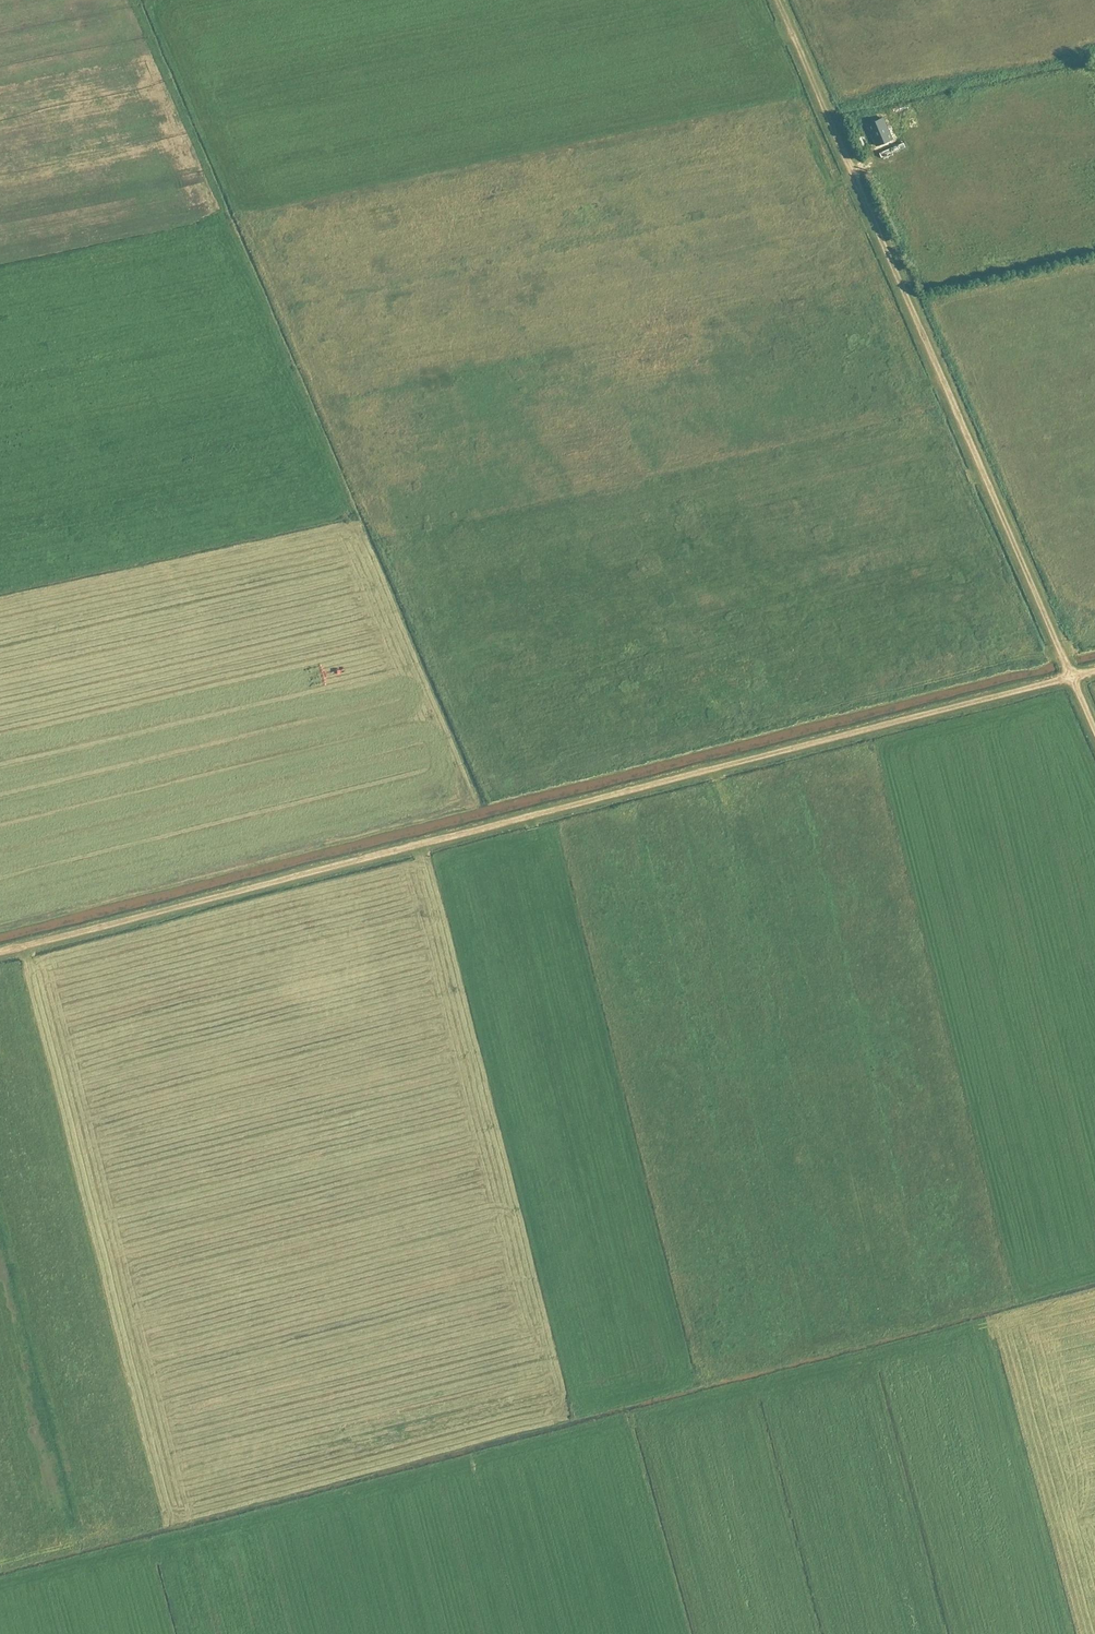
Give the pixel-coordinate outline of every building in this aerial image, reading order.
[(891,139),(882,119),(866,125),(875,146),(891,139)] [(897,119),(890,120),(892,132),(899,131),(897,119)] [(901,145),(876,153),(878,159),(903,151),(901,145)]
